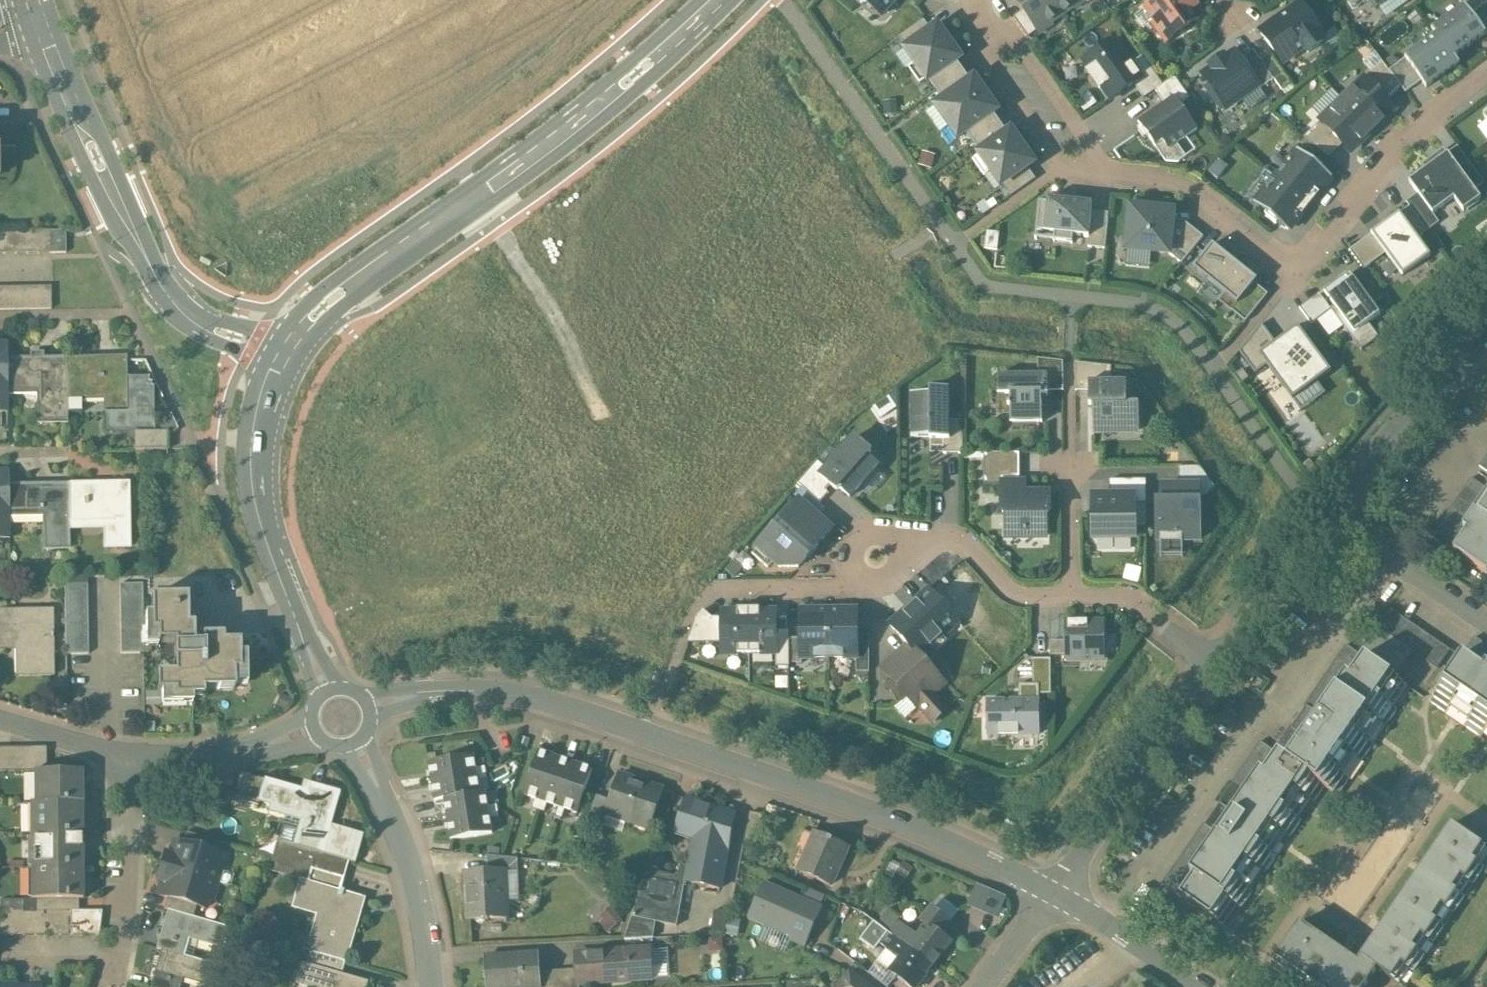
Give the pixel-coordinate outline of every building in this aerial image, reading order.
[(861,5),(867,3),(874,10),(885,0),(860,0),(861,5)] [(1051,0),(1015,0),(1023,12),(1036,30),(1038,29),(1046,23),(1048,26),(1062,16),(1051,0)] [(1062,16),(1076,6),(1074,3),(1078,0),(1051,0),(1062,16)] [(1146,10),(1155,23),(1153,24),(1166,43),(1203,16),(1196,7),(1197,7),(1192,0),(1159,0),(1150,7),(1146,10)] [(1375,9),(1388,0),(1368,0),(1375,9)] [(1486,3),(1485,0),(1458,0),(1463,7),(1465,6),(1471,15),(1486,3)] [(1300,3),(1260,32),(1283,65),(1305,49),(1308,54),(1324,43),(1320,38),(1324,36),(1300,3)] [(1432,29),(1437,36),(1454,57),(1486,35),(1471,15),(1465,6),(1463,7),(1432,29)] [(1039,30),(1038,29),(1036,30),(1023,12),(1014,18),(1028,38),(1039,30)] [(961,59),(938,26),(905,49),(916,64),(909,68),(920,84),(927,80),(928,82),(929,81),(954,64),(961,59)] [(1437,36),(1406,60),(1422,82),(1427,88),(1460,64),(1454,57),(1437,36)] [(1131,65),(1114,42),(1093,56),(1099,65),(1088,73),(1100,90),(1103,87),(1112,100),(1133,85),(1141,80),(1131,65)] [(1261,62),(1253,51),(1240,61),(1259,86),(1258,87),(1260,90),(1274,81),(1261,62)] [(1226,60),(1224,57),(1210,67),(1212,70),(1203,77),(1209,85),(1205,87),(1223,112),(1258,87),(1259,86),(1240,61),(1235,54),(1226,60)] [(1291,84),(1271,55),(1261,62),(1274,81),(1282,91),(1291,84)] [(1163,86),(1142,57),(1131,65),(1141,80),(1133,85),(1144,100),(1155,92),(1163,86)] [(1406,94),(1422,82),(1406,60),(1389,72),(1401,88),(1406,94)] [(1389,72),(1382,62),(1365,79),(1387,102),(1401,88),(1389,72)] [(929,81),(943,101),(968,83),(954,64),(929,81)] [(982,89),(975,78),(968,83),(943,101),(935,106),(959,139),(966,134),(991,116),(998,111),(990,100),(992,99),(984,88),(982,89)] [(1189,99),(1175,78),(1163,86),(1155,92),(1165,105),(1174,98),(1179,106),(1189,99)] [(1387,102),(1365,79),(1342,101),(1372,131),(1376,127),(1377,123),(1381,118),(1385,119),(1394,110),(1387,102)] [(1165,105),(1138,123),(1140,126),(1136,129),(1145,141),(1149,138),(1156,148),(1163,143),(1169,151),(1197,131),(1179,106),(1174,98),(1165,105)] [(1342,101),(1320,122),(1343,145),(1350,153),(1359,144),(1359,139),(1364,136),(1368,136),(1372,131),(1342,101)] [(1005,136),(991,116),(966,134),(980,153),(1005,136)] [(1343,145),(1320,122),(1304,139),(1329,159),(1343,145)] [(980,156),(974,161),(985,176),(991,172),(1002,187),(1034,164),(1011,131),(1005,136),(980,153),(979,154),(980,156)] [(1310,160),(1298,150),(1276,178),(1311,206),(1320,194),(1332,178),(1329,176),(1321,170),(1323,168),(1311,159),(1310,160)] [(1448,154),(1409,182),(1418,194),(1433,215),(1454,199),(1463,212),(1467,210),(1468,211),(1479,203),(1478,202),(1481,199),(1475,191),(1460,171),(1448,154)] [(1484,183),(1470,164),(1460,171),(1475,191),(1484,183)] [(1311,206),(1276,178),(1254,205),(1266,215),(1265,217),(1276,226),(1278,224),(1285,230),(1286,230),(1289,233),(1301,217),(1311,206)] [(1433,215),(1418,194),(1406,203),(1409,207),(1428,232),(1439,223),(1433,215)] [(1093,204),(1048,200),(1047,205),(1039,204),(1036,233),(1054,235),(1054,243),(1073,245),(1073,237),(1089,238),(1092,212),(1093,204)] [(1409,207),(1400,214),(1418,239),(1428,232),(1409,207)] [(1173,213),(1158,211),(1132,209),(1127,249),(1168,254),(1171,229),(1172,228),(1173,213)] [(1109,214),(1092,212),(1089,238),(1088,248),(1105,250),(1109,214)] [(1400,214),(1372,235),(1386,254),(1403,277),(1431,256),(1418,239),(1400,214)] [(1187,229),(1172,228),(1171,229),(1168,254),(1182,265),(1203,238),(1189,226),(1187,229)] [(0,232),(0,254),(51,253),(50,231),(0,232)] [(66,253),(66,231),(50,231),(51,253),(66,253)] [(1372,235),(1356,246),(1371,265),(1386,254),(1372,235)] [(1257,281),(1213,245),(1193,270),(1224,295),(1238,306),(1255,284),(1257,281)] [(1364,270),(1371,265),(1356,246),(1349,251),(1362,268),(1364,270)] [(1352,276),(1373,305),(1384,297),(1364,270),(1362,268),(1352,276)] [(1350,275),(1325,294),(1334,306),(1355,334),(1368,324),(1381,315),(1373,305),(1352,276),(1350,275)] [(1238,306),(1232,312),(1246,323),(1268,295),(1255,284),(1238,306)] [(52,287),(0,288),(0,310),(52,309),(52,287)] [(1308,302),(1320,319),(1331,310),(1330,309),(1331,309),(1319,294),(1308,302)] [(1238,306),(1224,295),(1219,302),(1232,312),(1238,306)] [(1320,319),(1308,302),(1300,309),(1312,325),(1320,319)] [(1355,334),(1334,306),(1331,309),(1330,309),(1331,310),(1355,342),(1372,329),(1368,324),(1355,334)] [(1262,324),(1239,352),(1255,374),(1267,366),(1260,356),(1276,344),(1262,324)] [(1276,344),(1260,356),(1267,366),(1293,401),(1332,372),(1298,327),(1276,344)] [(67,357),(7,358),(8,392),(23,392),(23,389),(40,389),(40,421),(68,421),(68,413),(68,391),(67,357)] [(99,361),(99,357),(67,357),(68,391),(81,390),(81,397),(82,397),(110,396),(111,432),(128,432),(134,424),(152,424),(152,389),(149,389),(150,385),(147,385),(147,379),(127,380),(127,360),(99,361)] [(1037,359),(1038,376),(1048,376),(1048,391),(1063,391),(1063,362),(1037,359)] [(1111,367),(1075,363),(1076,392),(1089,392),(1089,384),(1111,383),(1111,367)] [(1243,370),(1235,376),(1241,385),(1249,379),(1243,370)] [(1038,376),(999,376),(998,405),(1008,405),(1008,408),(1010,408),(1011,423),(1042,423),(1043,395),(1048,396),(1048,391),(1048,376),(1038,376)] [(1111,383),(1089,384),(1089,392),(1089,408),(1093,408),(1093,426),(1104,426),(1119,425),(1119,433),(1139,432),(1139,405),(1127,405),(1126,383),(1111,383)] [(949,389),(930,389),(930,394),(911,395),(912,438),(930,438),(930,440),(943,440),(950,440),(950,421),(949,389)] [(81,390),(68,391),(68,413),(82,413),(82,397),(81,397),(81,390)] [(963,453),(963,421),(950,421),(950,440),(943,440),(943,454),(963,453)] [(167,432),(133,432),(134,450),(168,450),(167,432)] [(827,469),(820,477),(830,486),(833,483),(840,489),(850,498),(878,466),(868,457),(872,453),(855,437),(827,469)] [(1020,453),(984,453),(984,483),(1003,483),(1003,482),(1020,482),(1020,453)] [(818,461),(798,484),(820,503),(829,493),(826,490),(830,486),(820,477),(827,469),(818,461)] [(1216,490),(1200,468),(1179,468),(1179,488),(1199,488),(1199,498),(1206,498),(1216,490)] [(0,473),(0,536),(10,536),(9,511),(9,485),(9,473),(0,473)] [(1432,537),(1450,549),(1486,495),(1486,487),(1472,477),(1432,537)] [(1146,480),(1110,481),(1110,498),(1134,498),(1134,504),(1146,504),(1146,480)] [(1020,482),(1003,482),(1003,483),(1003,515),(1007,515),(1007,533),(1025,533),(1024,537),(1045,537),(1045,515),(1049,515),(1049,494),(1024,494),(1024,482),(1020,482)] [(112,486),(101,487),(101,483),(69,484),(69,487),(69,512),(69,524),(109,523),(109,546),(130,546),(129,483),(112,483),(112,486)] [(840,489),(833,483),(830,486),(837,492),(840,489)] [(42,484),(9,485),(9,511),(46,510),(46,547),(70,547),(69,524),(69,512),(69,487),(42,488),(42,484)] [(1179,488),(1163,488),(1163,503),(1158,503),(1159,541),(1199,541),(1199,498),(1199,488),(1179,488)] [(823,507),(803,489),(796,497),(817,515),(823,507)] [(1110,498),(1093,499),(1094,538),(1135,538),(1134,504),(1134,498),(1110,498)] [(832,529),(799,501),(764,541),(778,554),(772,561),(773,562),(780,568),(798,567),(832,529)] [(1454,552),(1486,574),(1486,504),(1454,552)] [(764,541),(752,554),(768,568),(773,562),(772,561),(778,554),(764,541)] [(733,562),(726,570),(734,578),(742,569),(733,562)] [(1331,580),(1321,573),(1312,587),(1322,593),(1331,580)] [(966,591),(950,574),(931,590),(949,610),(967,593),(966,592),(966,591)] [(87,585),(87,577),(64,577),(64,585),(87,585)] [(143,653),(142,584),(120,584),(121,653),(143,653)] [(88,654),(87,585),(64,585),(66,654),(88,654)] [(931,589),(890,626),(908,645),(916,654),(917,653),(920,656),(921,656),(959,621),(949,610),(931,590),(931,589)] [(1318,599),(1308,592),(1297,607),(1307,614),(1318,599)] [(223,642),(223,635),(193,636),(193,625),(188,626),(187,597),(151,597),(152,632),(157,632),(158,643),(174,643),(175,673),(158,673),(158,692),(179,692),(180,698),(203,697),(203,690),(234,689),(234,672),(240,672),(239,642),(223,642)] [(53,609),(0,610),(0,649),(15,649),(16,676),(54,675),(53,609)] [(1450,650),(1392,609),(1378,628),(1413,652),(1437,669),(1450,650)] [(712,618),(703,610),(698,616),(696,619),(688,643),(721,643),(721,618),(712,618)] [(760,611),(749,611),(749,655),(776,655),(777,655),(777,631),(777,610),(760,611)] [(857,610),(829,611),(829,659),(856,658),(857,658),(857,636),(857,610)] [(738,611),(721,611),(721,618),(721,643),(721,655),(749,655),(749,611),(738,611)] [(829,611),(801,611),(801,639),(801,659),(802,659),(829,659),(829,611)] [(1065,620),(1051,620),(1051,642),(1065,642),(1065,621),(1065,620)] [(1106,620),(1077,620),(1077,621),(1065,621),(1065,642),(1065,656),(1065,662),(1090,662),(1090,654),(1105,654),(1105,650),(1108,650),(1108,648),(1105,648),(1105,634),(1106,634),(1106,620)] [(1413,652),(1378,628),(1365,648),(1400,672),(1413,652)] [(789,639),(789,631),(777,631),(777,655),(776,655),(776,667),(789,667),(789,664),(789,639)] [(869,636),(857,636),(857,658),(856,658),(856,672),(869,672),(869,636)] [(1475,636),(1462,654),(1486,671),(1486,645),(1475,636)] [(801,639),(789,639),(789,664),(802,664),(802,659),(801,659),(801,639)] [(1065,642),(1051,642),(1051,656),(1065,656),(1065,642)] [(916,654),(908,645),(881,669),(893,682),(887,687),(900,702),(906,696),(918,709),(920,708),(933,723),(948,709),(935,694),(946,684),(921,656),(920,656),(917,653),(916,654)] [(1347,645),(1305,706),(1311,710),(1312,709),(1325,718),(1366,658),(1347,645)] [(1462,654),(1430,702),(1446,713),(1450,706),(1468,719),(1464,725),(1480,737),(1485,730),(1486,732),(1486,671),(1462,654)] [(1294,764),(1327,787),(1339,796),(1350,780),(1344,775),(1356,756),(1363,761),(1374,744),(1367,740),(1380,721),(1386,726),(1398,709),(1391,704),(1405,684),(1366,658),(1325,718),(1312,709),(1311,710),(1298,729),(1297,731),(1310,740),(1294,764)] [(1051,659),(1033,659),(1033,685),(1034,685),(1039,685),(1039,695),(1051,695),(1051,659)] [(1033,685),(1019,685),(1019,701),(1039,701),(1039,695),(1039,685),(1034,685),(1033,685)] [(1019,701),(987,702),(987,736),(1040,735),(1039,701),(1019,701)] [(1298,729),(1292,726),(1275,751),(1280,754),(1294,764),(1310,740),(1297,731),(1298,729)] [(1262,742),(1219,804),(1226,808),(1226,807),(1238,815),(1280,754),(1275,751),(1262,742)] [(10,747),(0,748),(0,771),(10,771),(10,747)] [(22,747),(10,747),(10,771),(22,771),(22,747)] [(34,747),(22,747),(22,771),(33,771),(34,771),(34,747)] [(46,747),(34,747),(34,771),(46,771),(46,747)] [(539,751),(524,795),(536,800),(542,802),(557,758),(539,751)] [(1327,787),(1294,764),(1280,754),(1238,815),(1226,807),(1226,808),(1212,828),(1212,829),(1224,837),(1182,897),(1223,925),(1237,904),(1244,908),(1255,892),(1249,888),(1261,870),(1267,874),(1279,857),(1272,853),(1286,834),(1292,838),(1303,821),(1297,817),(1309,799),(1316,803),(1327,787)] [(474,755),(429,763),(432,782),(477,774),(476,768),(474,755)] [(574,764),(557,758),(542,802),(547,803),(559,808),(574,764)] [(592,770),(574,764),(559,808),(565,809),(577,814),(592,770)] [(83,770),(49,771),(46,771),(34,771),(33,771),(34,803),(83,803),(83,770)] [(264,780),(240,773),(232,798),(258,806),(259,801),(258,801),(264,780)] [(477,774),(432,782),(435,801),(444,799),(480,793),(478,780),(477,774)] [(639,782),(619,775),(611,800),(608,811),(624,817),(623,819),(650,828),(663,790),(661,790),(661,791),(639,783),(639,782)] [(338,794),(309,786),(307,792),(264,780),(258,801),(259,801),(272,805),(270,811),(305,821),(304,823),(306,824),(299,848),(321,854),(329,827),(338,794)] [(480,793),(444,799),(448,819),(489,813),(488,807),(486,792),(480,793)] [(611,800),(596,795),(588,821),(603,825),(608,811),(611,800)] [(736,815),(686,799),(677,825),(703,834),(693,885),(720,890),(728,850),(729,850),(729,848),(728,848),(734,817),(735,817),(736,815)] [(536,800),(533,808),(539,810),(542,802),(536,800)] [(547,803),(542,802),(539,810),(545,812),(547,803)] [(34,803),(31,803),(31,836),(84,835),(83,803),(34,803)] [(565,809),(559,808),(557,816),(562,818),(565,809)] [(489,813),(448,819),(451,840),(492,833),(490,819),(489,813)] [(1212,828),(1206,824),(1164,884),(1182,897),(1224,837),(1212,829),(1212,828)] [(362,836),(329,827),(321,854),(348,862),(354,864),(362,836)] [(1429,866),(1462,887),(1484,851),(1451,830),(1429,866)] [(225,844),(187,833),(183,844),(222,856),(225,844)] [(848,847),(816,833),(799,872),(831,886),(848,847)] [(84,835),(31,836),(32,868),(84,867),(84,835)] [(299,848),(277,841),(273,858),(307,868),(343,879),(348,862),(321,854),(299,848)] [(183,844),(174,842),(168,862),(163,860),(161,867),(218,884),(223,865),(219,864),(222,856),(183,844)] [(518,859),(488,856),(489,871),(505,871),(505,872),(518,872),(518,859)] [(307,868),(273,858),(269,872),(299,881),(300,879),(304,880),(307,868)] [(1402,908),(1435,929),(1462,887),(1429,866),(1402,908)] [(84,867),(32,868),(32,898),(35,898),(79,898),(84,897),(84,867)] [(218,884),(161,867),(160,874),(164,875),(158,895),(167,898),(197,906),(206,909),(208,901),(212,902),(218,884)] [(343,879),(307,868),(304,880),(340,891),(343,879)] [(489,871),(466,873),(468,921),(507,919),(505,872),(505,871),(489,871)] [(675,881),(647,875),(633,915),(660,924),(675,881)] [(304,880),(300,879),(299,881),(293,901),(319,909),(306,951),(346,962),(347,963),(357,928),(355,927),(363,898),(340,891),(304,880)] [(823,909),(764,882),(747,919),(806,948),(823,909)] [(968,905),(999,917),(1008,895),(977,882),(968,905)] [(79,898),(35,898),(36,912),(48,912),(60,912),(72,912),(79,912),(79,898)] [(197,906),(167,898),(164,909),(168,911),(193,918),(197,906)] [(1402,908),(1364,966),(1381,977),(1397,986),(1398,986),(1435,929),(1402,908)] [(932,909),(923,921),(926,924),(917,936),(897,920),(888,931),(934,966),(952,942),(941,933),(949,923),(932,909)] [(899,917),(890,910),(879,924),(888,931),(897,920),(899,917)] [(193,918),(168,911),(160,938),(181,945),(183,936),(224,948),(229,928),(193,918)] [(24,912),(12,912),(12,935),(24,935),(24,912)] [(36,912),(24,912),(24,935),(48,935),(48,912),(36,912)] [(60,912),(48,912),(48,935),(60,935),(60,912)] [(72,912),(60,912),(60,935),(72,935),(72,912)] [(879,924),(864,913),(855,924),(880,943),(888,931),(879,924)] [(888,931),(880,943),(901,958),(891,971),(912,986),(918,986),(934,966),(888,931)] [(1300,933),(1277,967),(1308,986),(1313,986),(1334,954),(1300,933)] [(181,945),(160,938),(156,949),(161,950),(178,955),(181,945)] [(161,950),(150,986),(173,986),(177,976),(216,986),(217,986),(223,968),(178,955),(161,950)] [(650,951),(613,954),(606,955),(606,953),(577,954),(578,969),(579,984),(580,984),(599,983),(598,968),(614,967),(615,980),(622,980),(622,981),(667,978),(666,951),(650,953),(650,951)] [(310,952),(306,965),(302,963),(296,985),(304,986),(367,986),(368,983),(342,975),(346,962),(310,952)] [(486,960),(488,986),(507,984),(507,986),(539,986),(541,986),(540,972),(539,956),(486,960)] [(1335,956),(1314,986),(1374,986),(1381,977),(1364,966),(1360,973),(1335,956)] [(562,970),(563,986),(580,986),(580,984),(579,984),(578,969),(562,970)] [(540,972),(541,986),(539,986),(563,986),(562,970),(540,972)] [(850,975),(841,986),(867,986),(850,975)]
